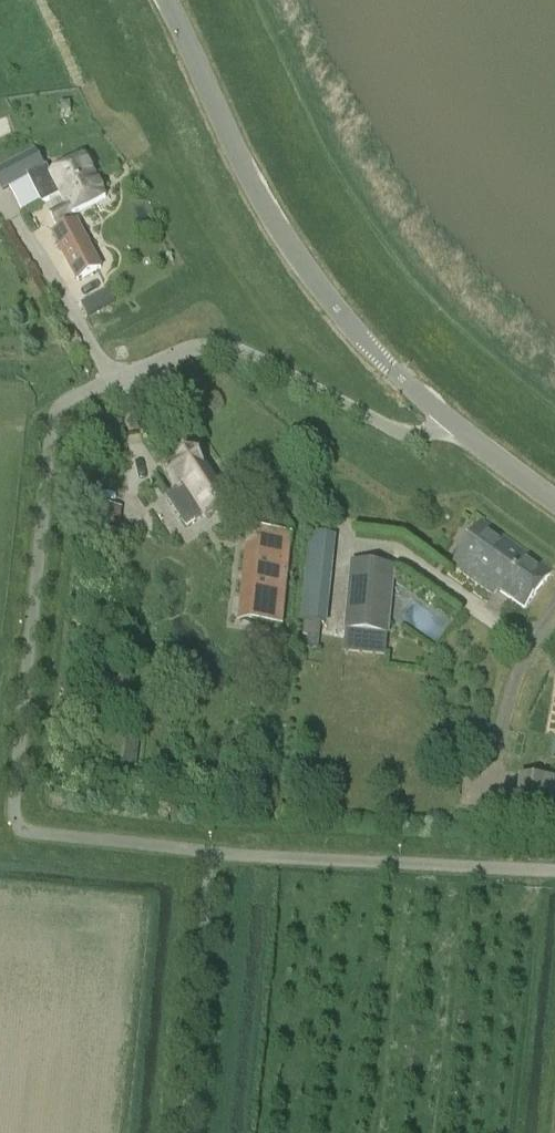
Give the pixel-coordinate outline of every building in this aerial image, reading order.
[(36,148),(0,166),(0,184),(3,191),(29,177),(46,168),(36,148)] [(97,179),(89,164),(85,157),(79,160),(49,173),(46,168),(29,177),(33,184),(32,185),(42,205),(61,195),(62,197),(97,179)] [(97,179),(62,197),(68,208),(52,216),(59,232),(54,234),(78,281),(102,269),(74,215),(106,198),(97,179)] [(192,453),(164,472),(178,492),(168,498),(186,527),(205,515),(206,516),(226,503),(192,453)] [(96,506),(94,533),(120,536),(123,508),(96,506)] [(483,524),(453,566),(495,595),(498,590),(527,609),(553,573),(483,524)] [(250,531),(243,594),(256,595),(253,625),(282,628),(292,536),(250,531)] [(332,622),(337,534),(315,533),(310,621),(332,622)] [(351,563),(344,653),(386,656),(388,637),(390,637),(395,566),(351,563)] [(516,820),(552,823),(554,784),(554,781),(520,778),(516,820)]
